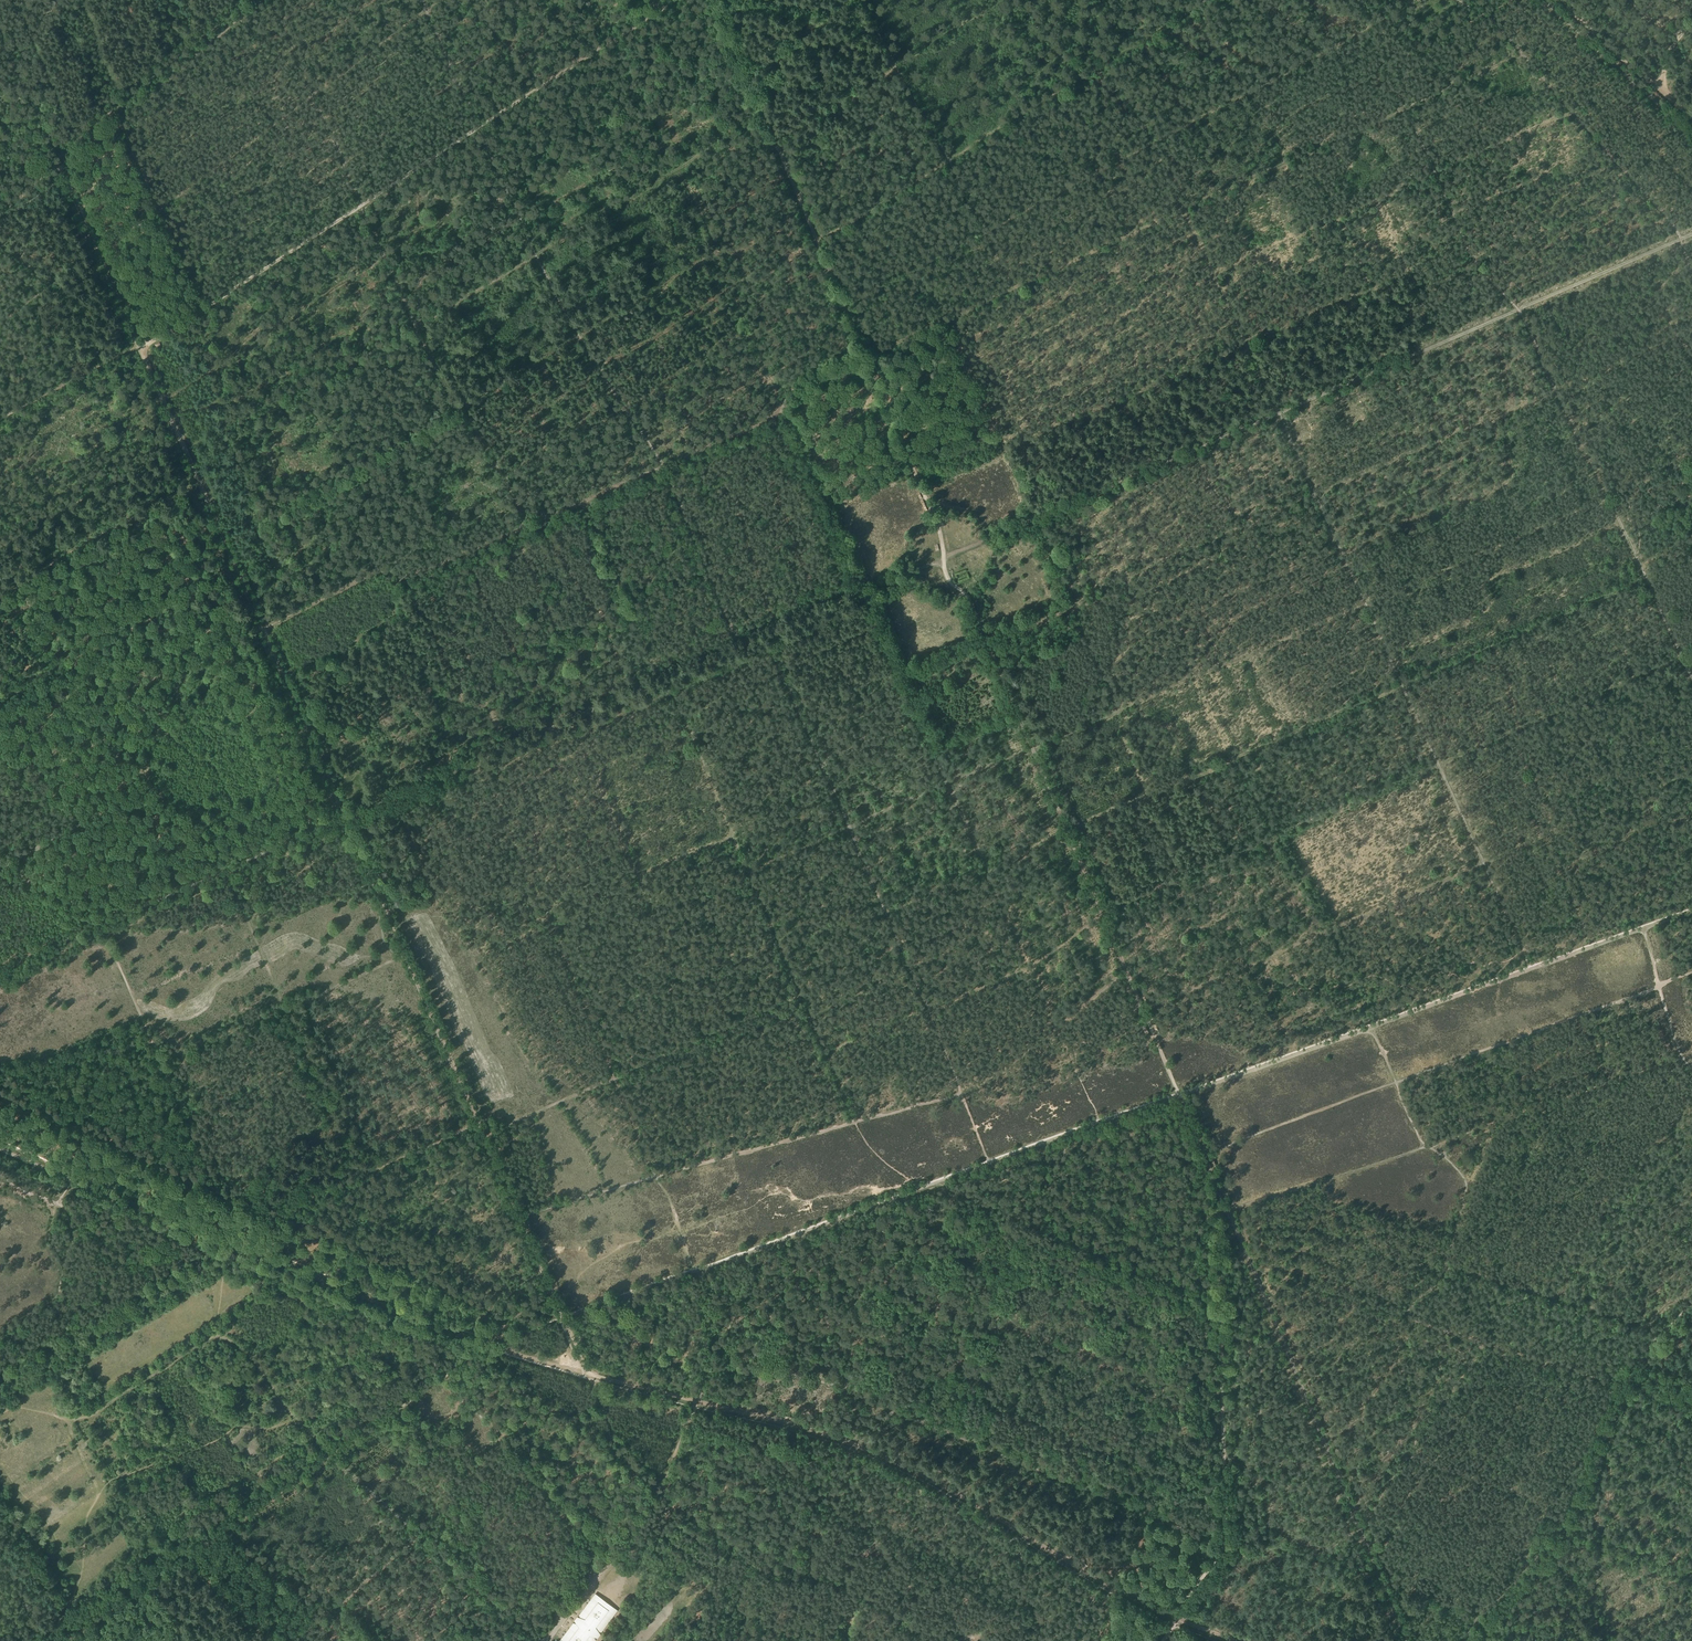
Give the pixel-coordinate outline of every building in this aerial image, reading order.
[(595,1639),(593,1636),(597,1631),(601,1632),(606,1626),(604,1625),(612,1613),(614,1614),(617,1610),(610,1605),(602,1599),(595,1594),(592,1598),(593,1599),(585,1610),(583,1609),(579,1615),(581,1618),(577,1624),(573,1623),(569,1628),(570,1630),(562,1640),(561,1640),(560,1640),(594,1640),(595,1639)]
